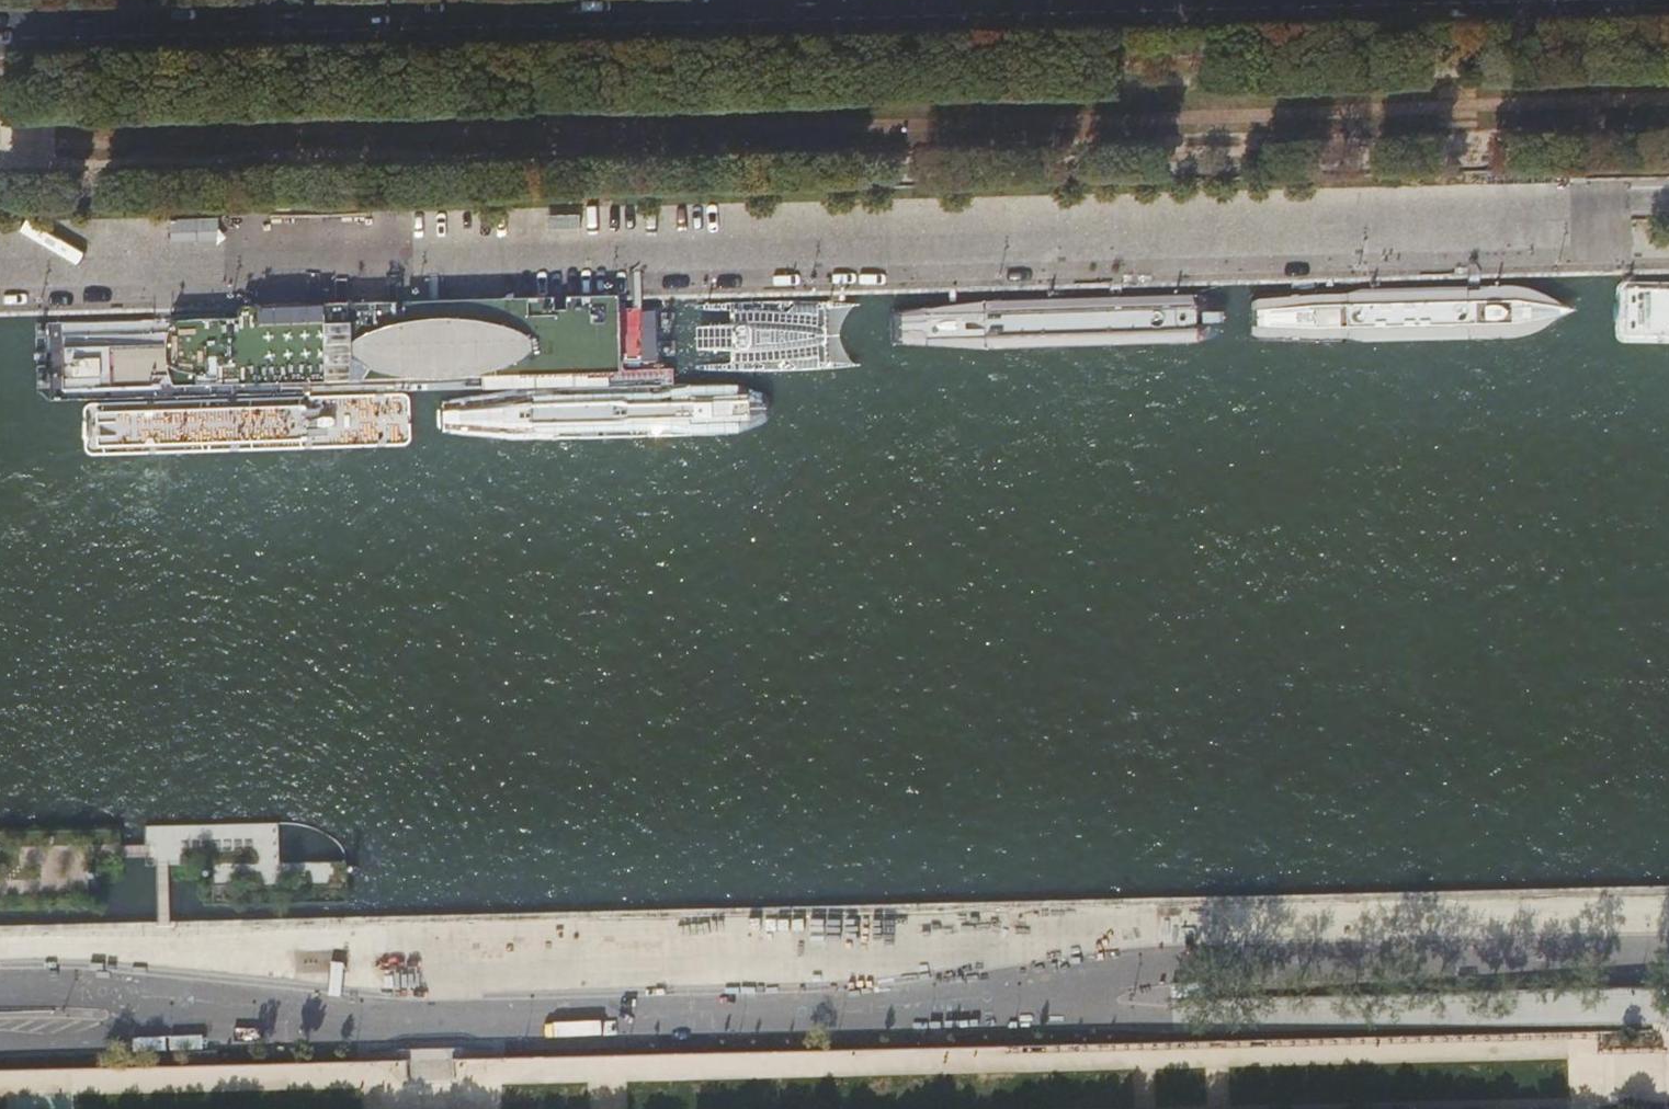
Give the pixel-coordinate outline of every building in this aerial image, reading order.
[(278,863),(277,823),(146,826),(147,848),(147,866),(163,866),(212,865),(213,904),(349,901),(348,861),(278,863)] [(100,906),(99,874),(122,874),(121,849),(121,827),(0,829),(0,907),(100,906)]
